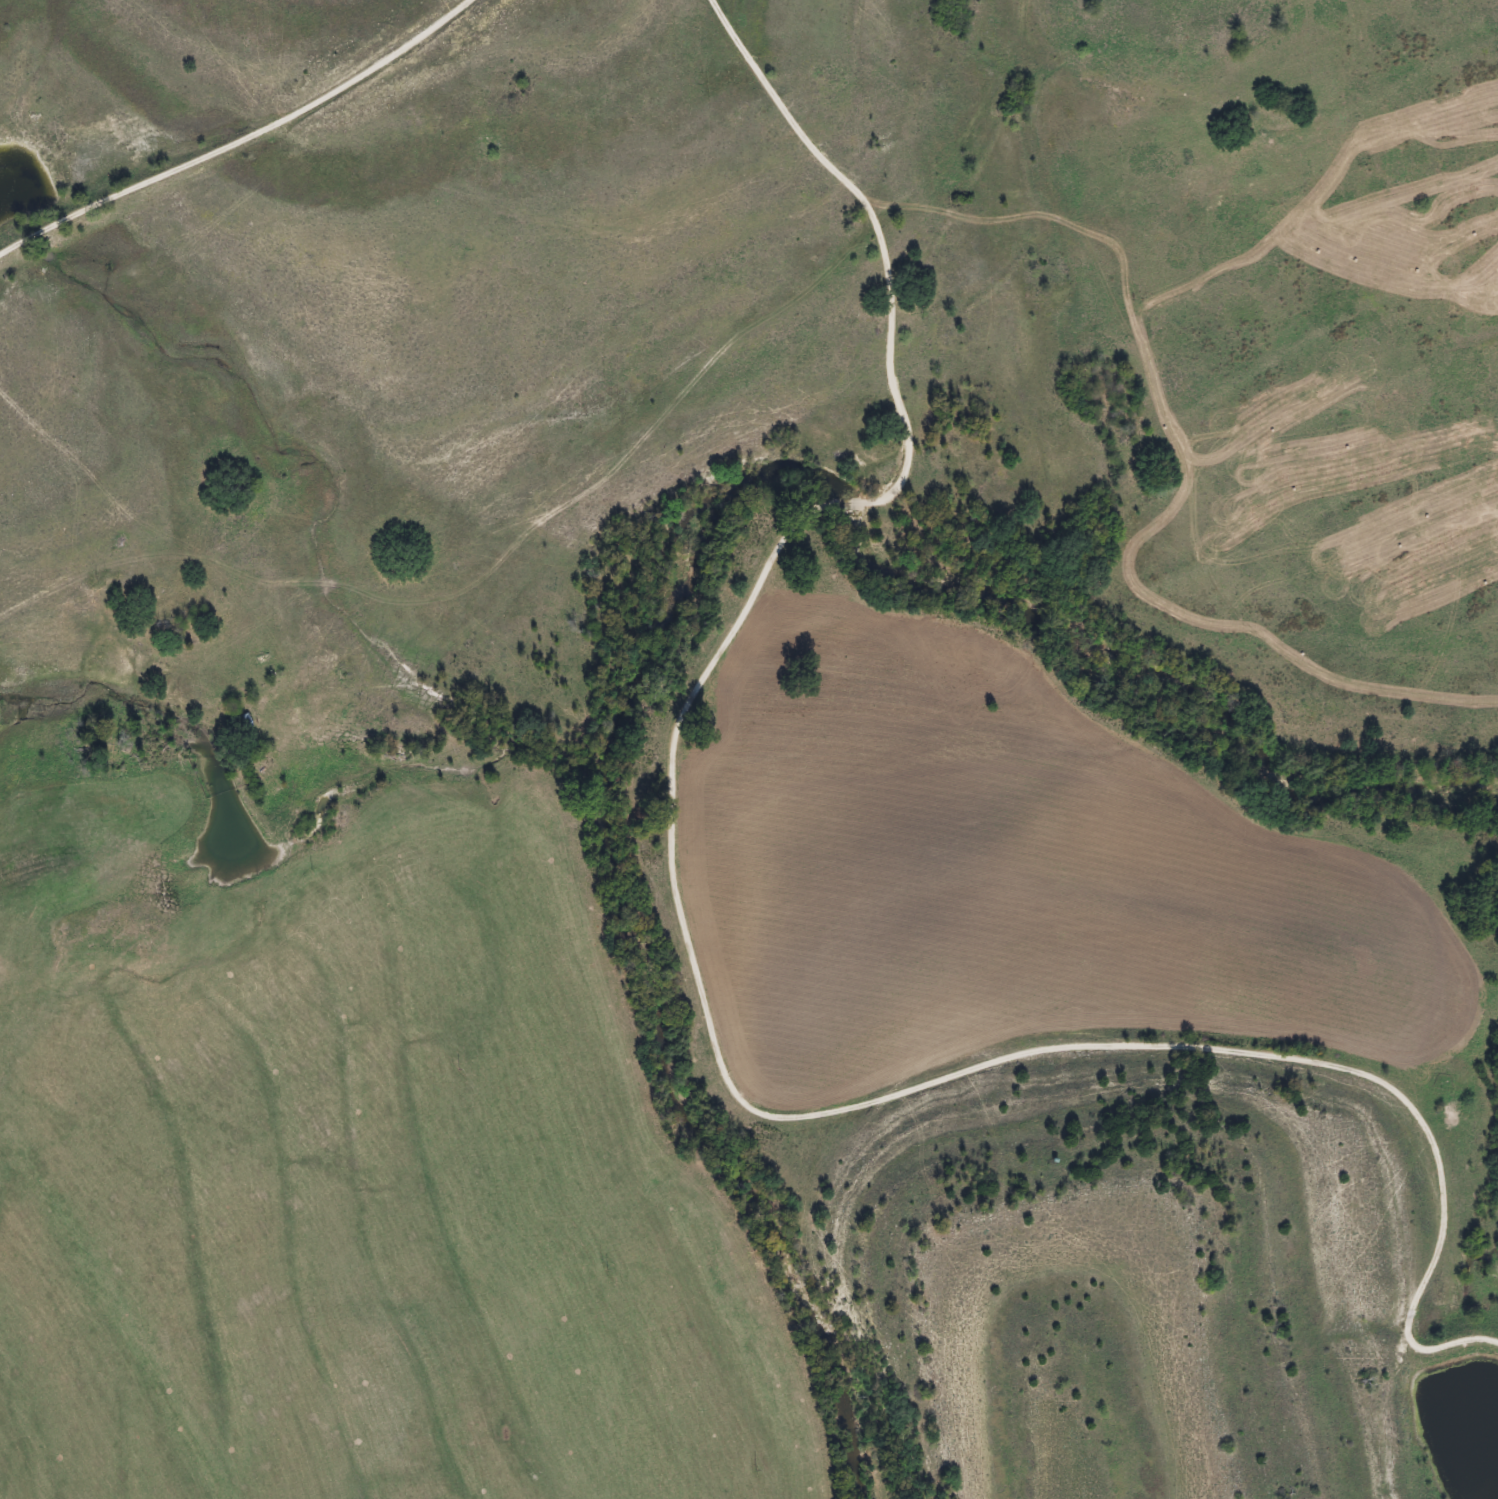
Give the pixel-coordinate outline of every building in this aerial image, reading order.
[(253,728),(227,736),(223,722),(249,714),(253,728)]
